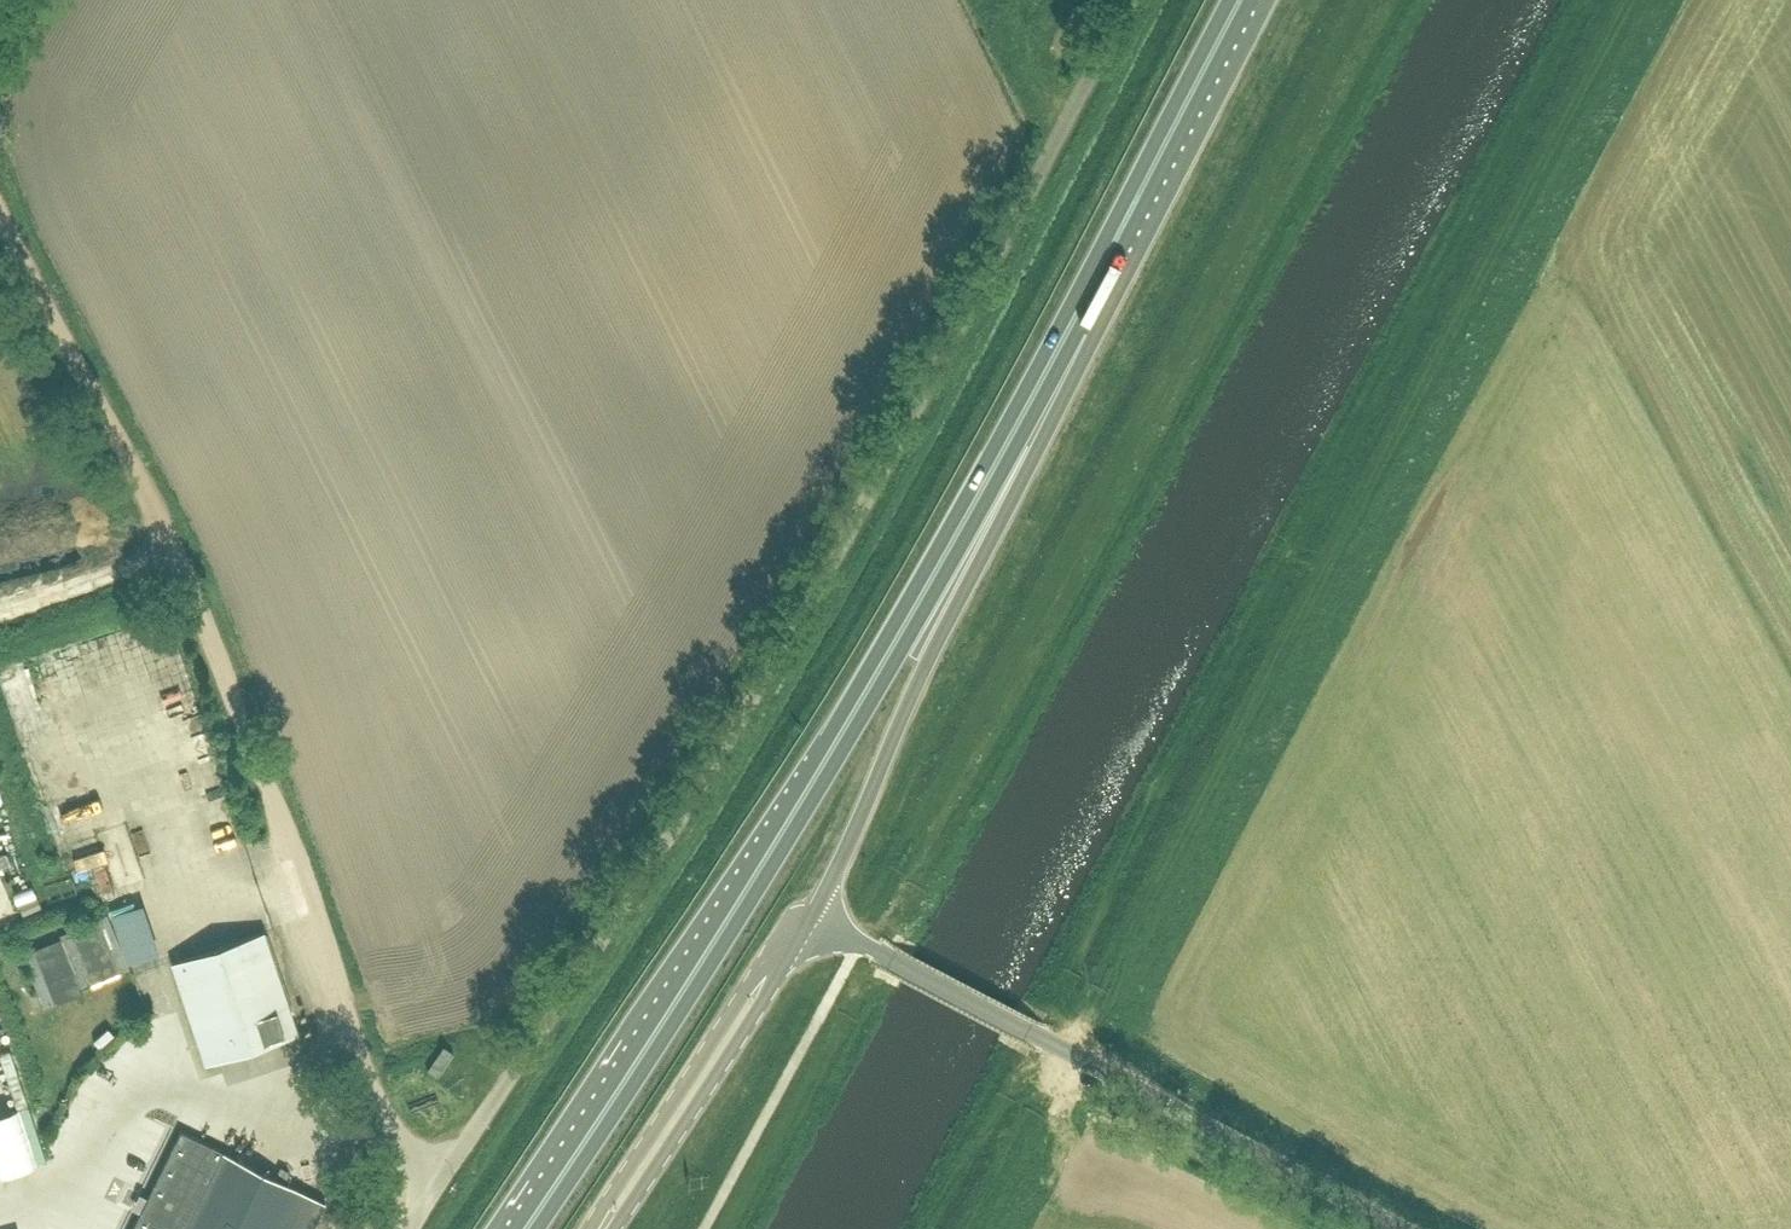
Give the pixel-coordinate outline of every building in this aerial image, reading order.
[(82,860),(108,852),(103,837),(77,845),(82,860)] [(106,859),(95,864),(102,882),(114,877),(106,859)] [(137,912),(124,915),(131,939),(144,935),(137,912)] [(297,1031),(263,929),(171,960),(205,1062),(297,1031)] [(323,1199),(211,1144),(180,1129),(130,1228),(310,1228),(324,1200),(323,1199)]
